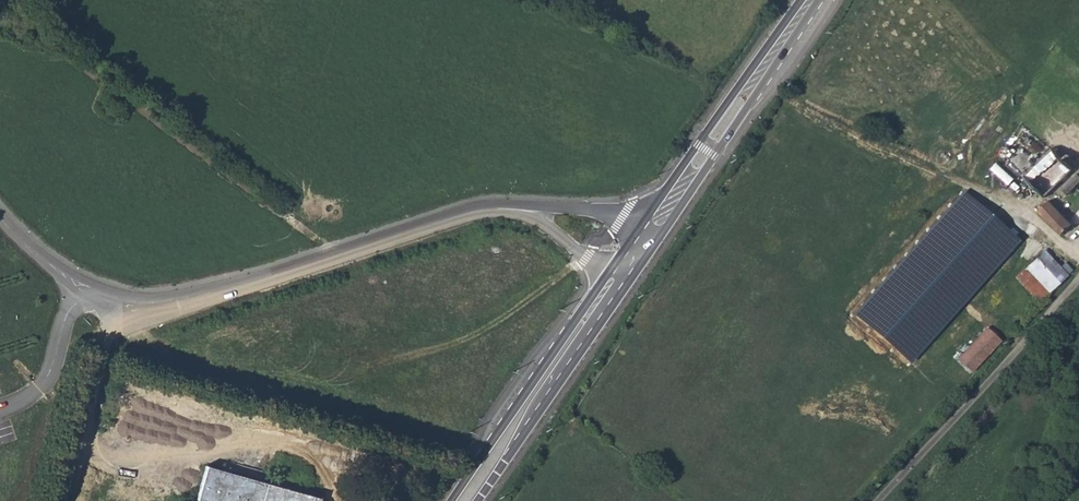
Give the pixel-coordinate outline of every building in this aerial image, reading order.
[(1052,149),(1024,179),(1045,199),(1073,170),(1052,149)] [(1063,191),(1068,196),(1078,185),(1078,176),(1078,175),(1063,191)] [(856,314),(914,365),(1022,243),(965,192),(856,314)] [(1057,197),(1050,204),(1064,218),(1071,211),(1057,197)] [(1050,204),(1041,213),(1063,236),(1072,226),(1064,218),(1050,204)] [(1038,303),(1063,278),(1056,271),(1039,256),(1015,280),(1038,303)] [(1063,264),(1056,271),(1063,278),(1071,271),(1063,264)] [(986,331),(957,363),(970,376),(1000,343),(986,331)] [(204,466),(194,500),(317,500),(318,498),(204,466)]
